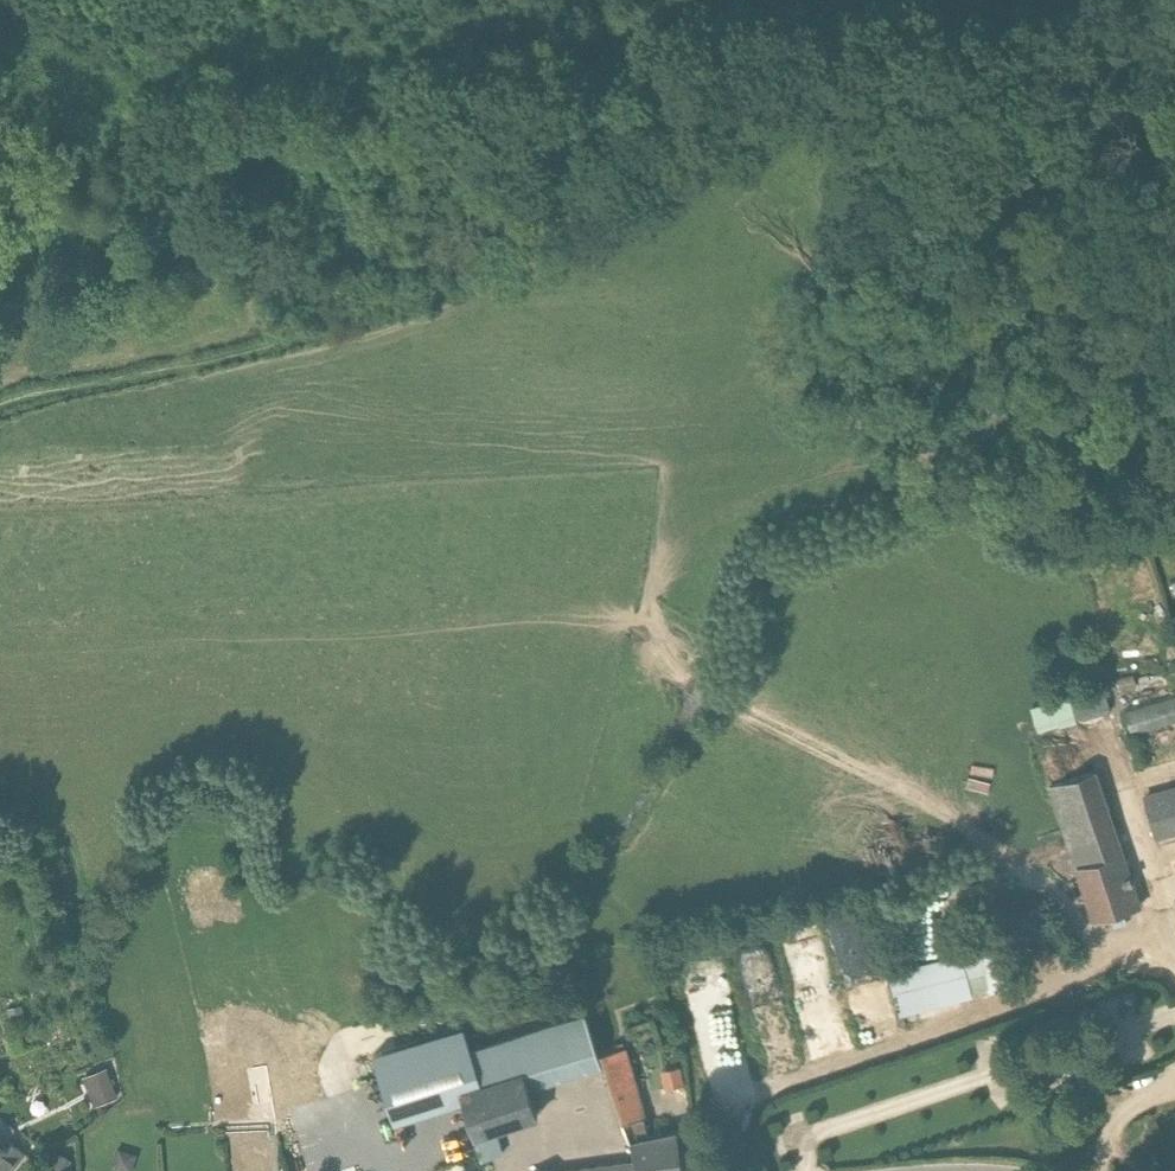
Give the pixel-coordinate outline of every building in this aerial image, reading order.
[(1117,678),(1120,692),(1137,688),(1134,674),(1117,678)] [(1042,729),(1114,710),(1108,687),(1035,706),(1042,729)] [(1132,735),(1174,722),(1174,698),(1124,712),(1132,735)] [(1094,923),(1142,907),(1096,771),(1048,787),(1094,923)] [(1157,839),(1174,834),(1174,787),(1146,795),(1157,839)] [(891,971),(903,1014),(1008,985),(996,942),(891,971)] [(30,1017),(27,1004),(8,1008),(12,1022),(30,1017)] [(601,1068),(584,1014),(470,1049),(469,1044),(464,1026),(374,1053),(395,1124),(464,1102),(478,1152),(481,1160),(503,1154),(497,1132),(538,1119),(530,1091),(601,1068)] [(650,1137),(645,1120),(647,1119),(626,1047),(601,1055),(611,1091),(632,1148),(634,1159),(631,1160),(634,1170),(684,1170),(680,1145),(678,1131),(650,1137)] [(666,1068),(669,1087),(687,1083),(683,1065),(666,1068)] [(271,1103),(265,1073),(264,1066),(254,1067),(255,1074),(259,1100),(264,1099),(265,1104),(271,1103)] [(82,1077),(94,1107),(118,1098),(106,1068),(82,1077)] [(24,1153),(12,1143),(6,1149),(2,1147),(0,1145),(0,1170),(11,1170),(24,1153)] [(121,1149),(116,1165),(134,1170),(138,1153),(121,1149)] [(72,1166),(68,1164),(70,1161),(56,1154),(48,1170),(72,1170),(72,1166)] [(631,1160),(562,1170),(634,1170),(631,1160)]
